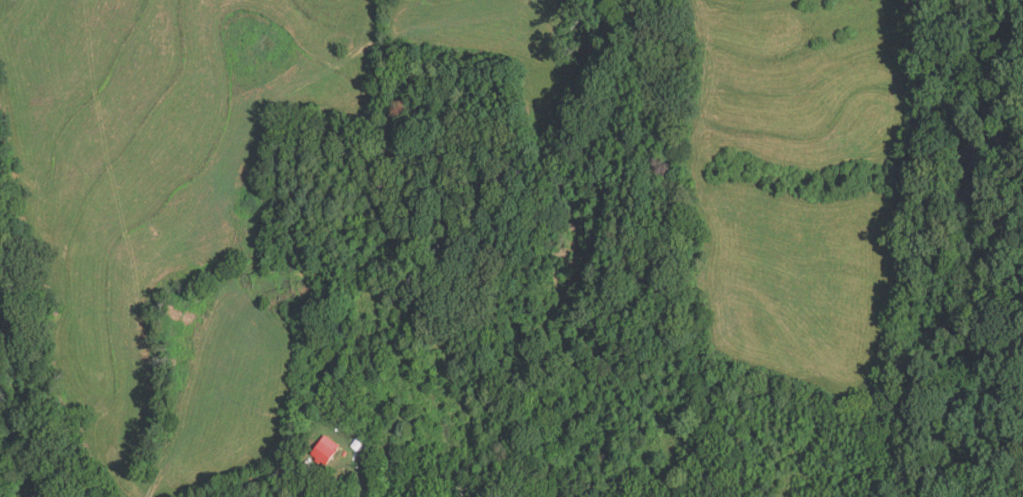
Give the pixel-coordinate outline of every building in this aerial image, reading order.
[(325,435),(340,445),(327,464),(322,460),(320,462),(315,458),(317,457),(312,453),(325,435)] [(358,451),(351,446),(356,439),(363,444),(358,451)]
